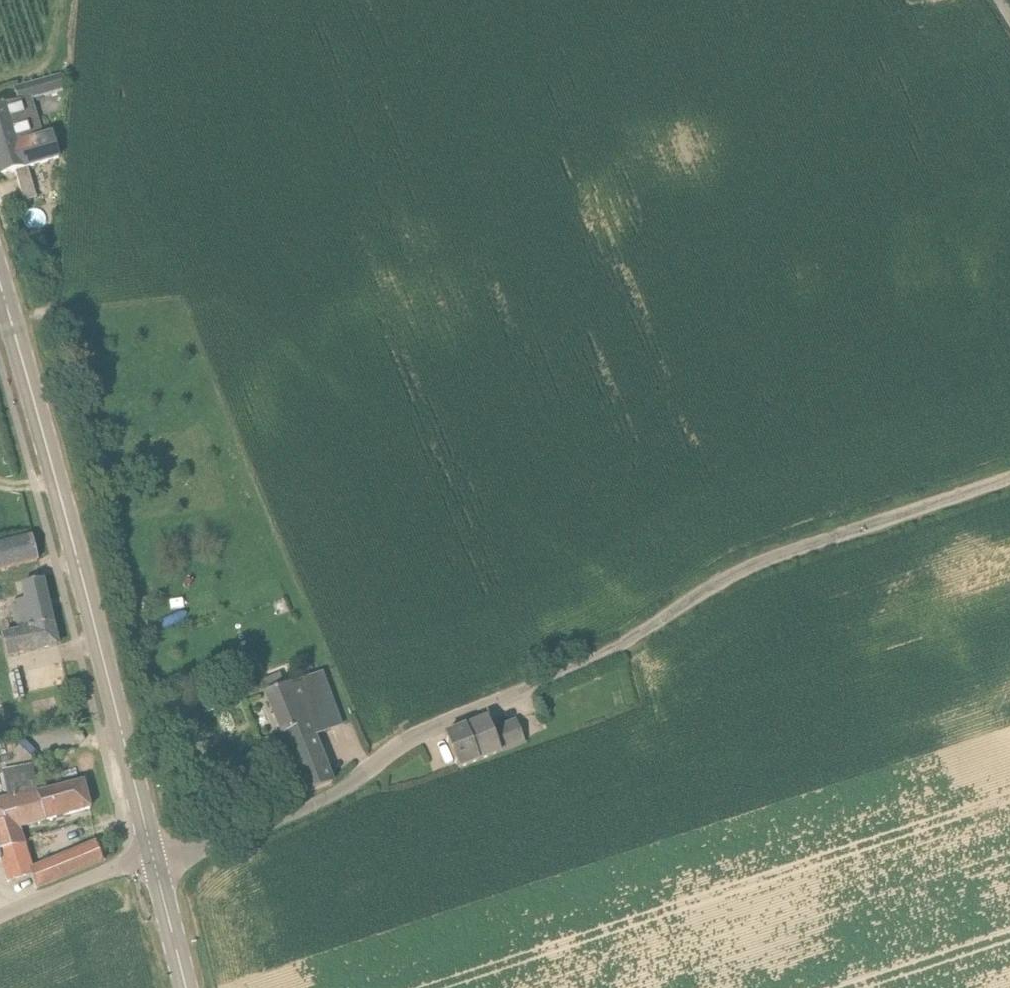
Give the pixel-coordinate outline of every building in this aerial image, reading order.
[(51,135),(44,138),(32,98),(65,89),(61,76),(15,88),(19,101),(3,106),(3,104),(1,105),(1,107),(0,107),(0,170),(2,175),(58,159),(51,135)] [(38,560),(32,537),(0,545),(0,570),(38,560)] [(6,657),(57,645),(43,580),(22,585),(25,600),(13,603),(19,634),(2,638),(6,657)] [(314,737),(341,726),(322,673),(299,682),(298,682),(266,695),(306,794),(333,783),(314,737)] [(242,684),(236,687),(240,698),(257,692),(255,687),(257,686),(256,682),(255,679),(242,684)] [(444,736),(458,769),(524,742),(516,720),(492,730),(487,719),(444,736)] [(39,792),(8,797),(0,799),(0,849),(1,852),(22,845),(18,829),(90,809),(84,783),(39,792)] [(31,876),(36,888),(36,889),(103,861),(96,843),(30,870),(32,876),(31,876)] [(30,870),(22,845),(1,852),(2,859),(9,883),(31,876),(32,876),(30,870)]
